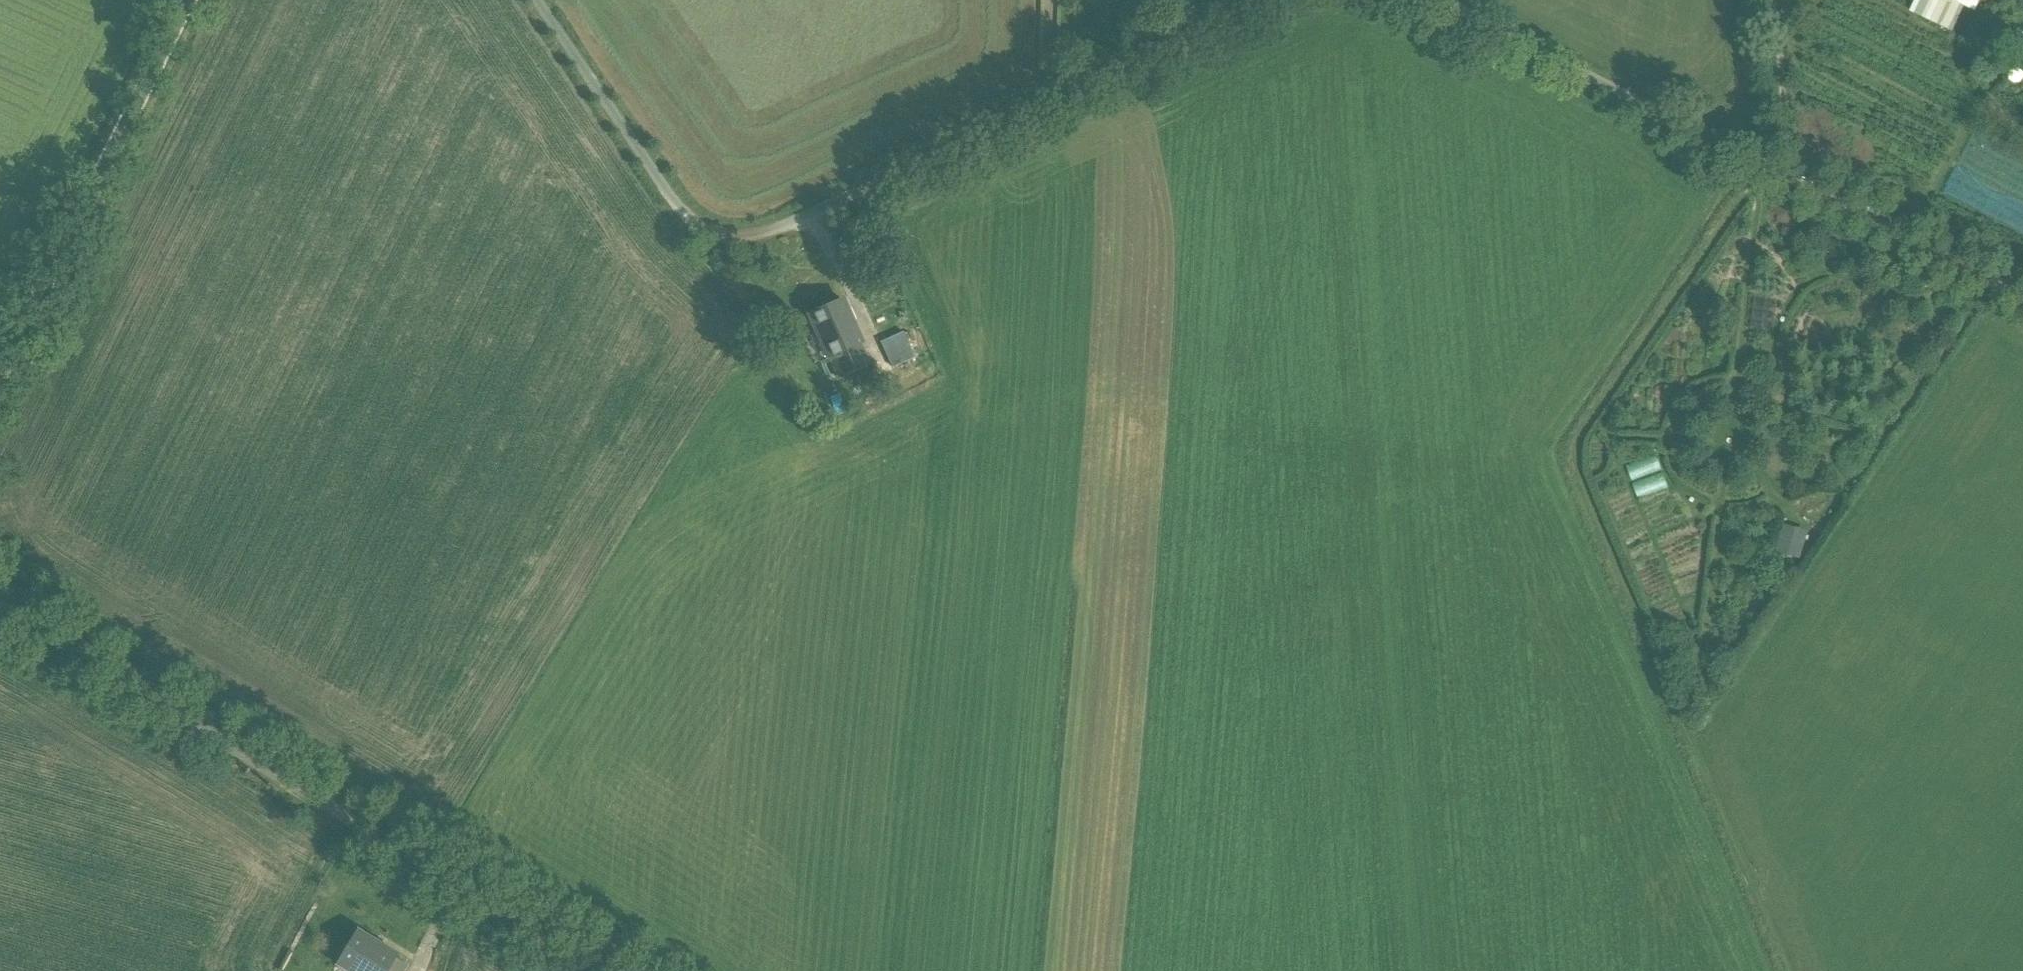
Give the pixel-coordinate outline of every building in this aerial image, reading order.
[(829,359),(839,380),(871,365),(862,345),(863,345),(843,300),(809,315),(829,359)] [(885,345),(895,370),(916,361),(906,336),(885,345)] [(409,965),(396,957),(398,954),(358,930),(338,965),(348,970),(405,970),(409,965)]
